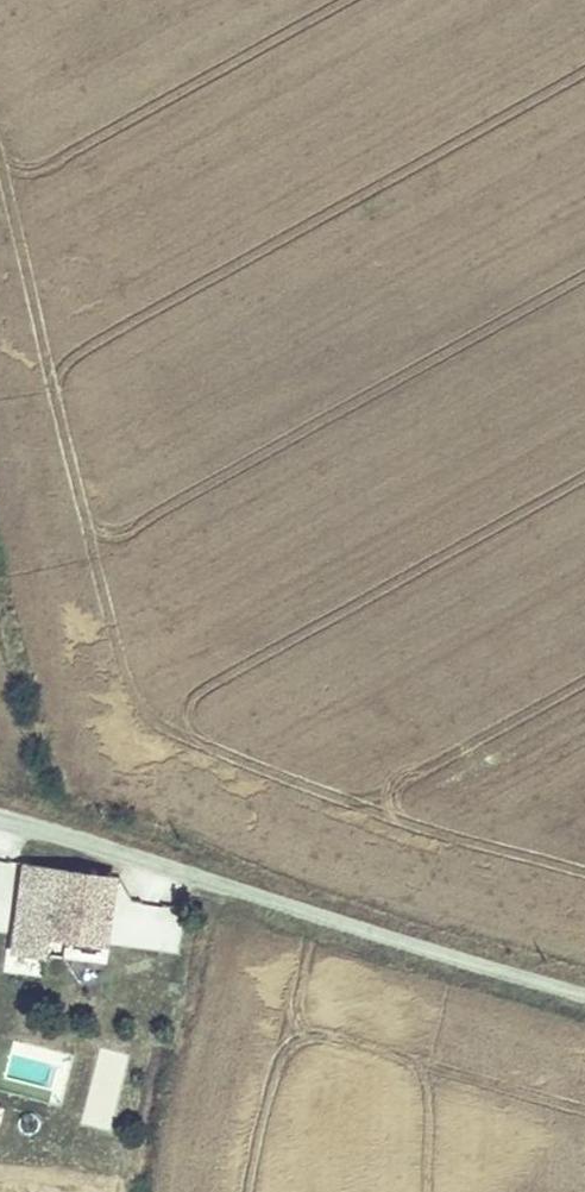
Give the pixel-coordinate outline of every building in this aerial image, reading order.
[(96,938),(101,872),(0,862),(0,933),(96,938)] [(82,1122),(106,1128),(126,1057),(102,1050),(82,1122)]
